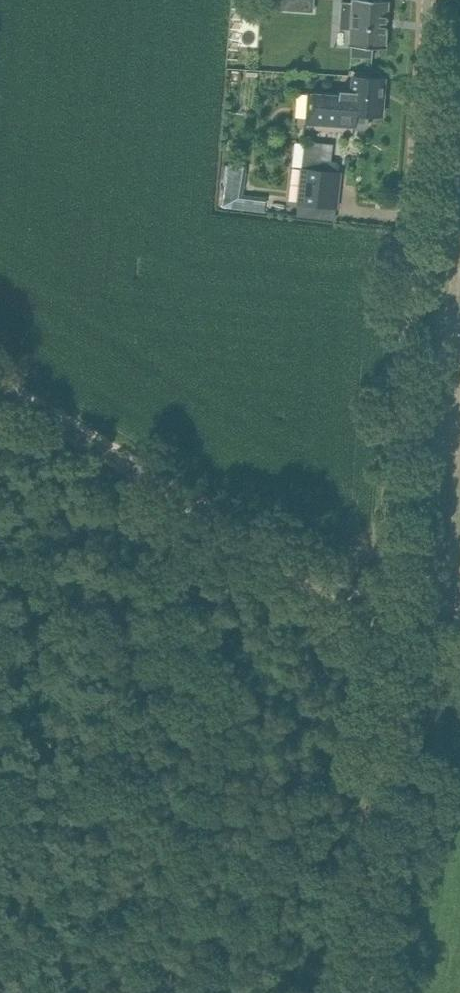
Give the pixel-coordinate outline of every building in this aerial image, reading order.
[(277,8),(313,11),(314,0),(277,0),(277,8)] [(352,55),(373,57),(374,46),(386,47),(389,0),(352,0),(352,1),(342,0),(340,27),(351,28),(350,45),(353,45),(352,55)] [(340,94),(310,92),(308,117),(355,120),(355,126),(357,128),(365,129),(367,127),(368,113),(381,114),(384,76),(352,74),(351,89),(340,88),(340,94)] [(242,194),(247,168),(231,166),(224,204),(268,212),(270,199),(242,194)] [(303,168),(300,203),(335,207),(339,172),(303,168)]
